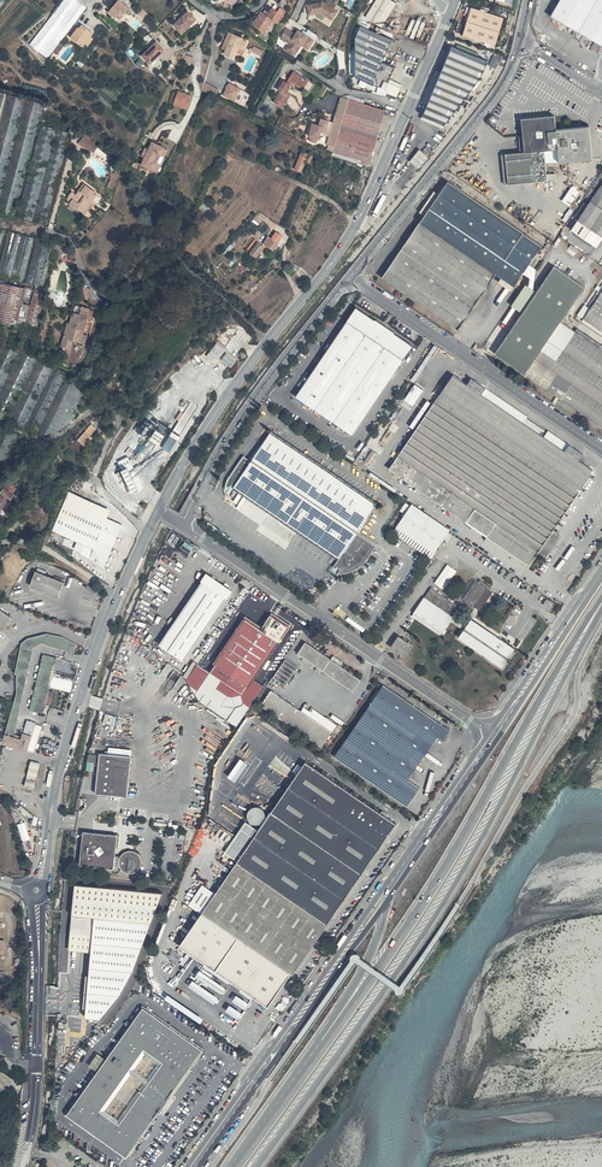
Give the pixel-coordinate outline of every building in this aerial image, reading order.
[(78,0),(64,0),(51,14),(22,39),(26,44),(44,62),(88,8),(78,0)] [(122,0),(118,0),(108,12),(113,16),(115,13),(121,18),(127,10),(128,11),(131,8),(122,0)] [(307,5),(309,14),(322,12),(327,15),(334,18),(338,11),(334,8),(337,3),(332,0),(327,0),(325,3),(324,2),(307,5)] [(391,0),(376,0),(366,16),(360,14),(355,24),(355,39),(353,75),(374,84),(388,88),(396,67),(384,62),(394,40),(369,29),(372,21),(383,27),(397,3),(391,0)] [(550,15),(571,27),(592,40),(601,46),(601,0),(559,0),(550,15)] [(275,16),(280,9),(278,7),(274,4),(270,9),(268,8),(266,11),(265,12),(270,17),(272,14),(275,16)] [(280,9),(275,16),(276,17),(275,18),(280,21),(288,10),(282,6),(280,9)] [(265,31),(275,18),(276,17),(275,16),(272,14),(270,17),(265,12),(266,11),(263,8),(255,18),(253,21),(265,31)] [(470,8),(463,35),(494,46),(503,18),(470,8)] [(143,9),(138,14),(144,19),(149,14),(143,9)] [(197,19),(189,11),(174,25),(182,33),(197,19)] [(322,12),(309,14),(310,18),(318,16),(324,20),(327,15),(322,12)] [(92,33),(81,25),(78,29),(77,28),(70,37),(83,46),(84,43),(90,36),(92,33)] [(295,34),(286,28),(280,37),(290,43),(289,45),(296,49),(301,41),(303,42),(309,46),(313,40),(298,30),(295,34)] [(243,36),(232,32),(224,53),(234,57),(237,52),(244,55),(247,47),(245,47),(248,40),(243,38),(243,36)] [(93,38),(90,36),(84,43),(88,45),(93,38)] [(166,50),(158,41),(143,55),(152,64),(166,50)] [(296,49),(289,45),(286,49),(295,55),(303,42),(301,41),(296,49)] [(66,46),(61,43),(55,51),(59,54),(66,46)] [(264,50),(254,45),(251,50),(262,55),(264,50)] [(488,62),(451,47),(423,113),(446,123),(482,73),(488,62)] [(195,57),(187,54),(183,63),(192,66),(195,57)] [(496,67),(500,56),(494,54),(490,65),(496,67)] [(310,80),(294,69),(287,80),(285,78),(278,88),(280,90),(273,101),(283,107),(290,96),(287,94),(295,81),(305,87),(310,80)] [(219,89),(206,82),(203,90),(216,97),(219,89)] [(241,88),(230,82),(224,94),(235,100),(240,103),(247,91),(241,88)] [(191,96),(179,92),(175,104),(188,108),(191,96)] [(24,99),(6,95),(0,119),(0,195),(24,99)] [(349,99),(341,97),(328,150),(333,151),(332,155),(369,167),(386,110),(364,103),(365,100),(350,96),(349,99)] [(26,100),(0,201),(0,208),(16,212),(44,105),(26,100)] [(555,129),(554,115),(520,118),(522,133),(524,152),(500,155),(504,184),(546,179),(544,151),(557,150),(559,164),(594,160),(590,125),(555,129)] [(330,121),(322,118),(318,124),(313,124),(309,140),(317,142),(321,132),(327,134),(330,121)] [(55,125),(42,121),(19,213),(33,216),(55,125)] [(36,217),(46,219),(69,129),(59,126),(36,217)] [(93,142),(80,134),(75,141),(88,149),(88,148),(93,142)] [(158,154),(162,156),(166,146),(153,140),(149,149),(146,147),(143,155),(146,156),(142,164),(155,170),(159,161),(156,160),(158,154)] [(410,160),(419,167),(429,155),(420,148),(410,160)] [(309,157),(302,154),(296,168),(303,171),(309,157)] [(540,245),(446,181),(382,276),(457,328),(494,274),(512,286),(540,245)] [(80,183),(92,192),(93,190),(81,182),(80,183)] [(92,192),(80,183),(72,193),(70,192),(68,195),(70,197),(67,200),(74,205),(82,211),(91,199),(89,198),(93,193),(92,192)] [(570,229),(597,247),(601,240),(601,183),(570,229)] [(579,191),(572,186),(562,201),(569,206),(579,191)] [(74,205),(67,200),(65,199),(62,203),(71,209),(74,205)] [(9,225),(0,249),(0,265),(11,269),(25,229),(16,227),(9,225)] [(39,233),(27,229),(13,270),(24,274),(39,233)] [(284,236),(277,231),(273,238),(269,235),(264,242),(274,250),(284,236)] [(59,238),(43,233),(28,275),(43,280),(59,238)] [(265,245),(256,239),(248,248),(252,251),(250,253),(256,257),(265,245)] [(531,277),(537,269),(530,264),(524,272),(531,277)] [(301,266),(296,273),(307,282),(312,275),(301,266)] [(601,428),(601,345),(577,328),(575,331),(561,322),(584,287),(554,267),(536,293),(525,285),(511,305),(522,313),(495,355),(601,428)] [(17,318),(25,295),(24,295),(29,280),(24,278),(23,280),(0,272),(0,312),(17,318)] [(41,287),(34,284),(22,316),(30,319),(41,287)] [(83,288),(76,285),(73,295),(81,298),(84,290),(84,288),(83,288)] [(583,319),(601,332),(601,292),(583,319)] [(87,303),(74,299),(68,320),(66,319),(59,342),(61,343),(59,348),(66,349),(70,336),(74,337),(74,339),(78,340),(82,341),(85,330),(84,330),(91,307),(86,305),(87,303)] [(358,308),(297,397),(353,435),(414,346),(395,333),(396,332),(378,319),(377,321),(358,308)] [(0,323),(0,344),(9,327),(0,323)] [(10,339),(0,359),(0,394),(25,346),(10,339)] [(225,349),(216,343),(206,357),(213,361),(215,358),(218,360),(225,349)] [(486,350),(476,343),(473,348),(482,356),(486,350)] [(0,407),(0,413),(11,419),(43,357),(29,350),(0,407)] [(237,360),(227,353),(222,360),(232,367),(237,360)] [(15,422),(30,429),(61,367),(47,359),(15,422)] [(33,431),(44,437),(75,375),(64,368),(33,431)] [(75,375),(44,437),(45,438),(50,436),(75,418),(89,398),(99,385),(75,375)] [(467,384),(452,375),(389,469),(528,565),(538,550),(548,537),(557,542),(561,537),(553,531),(593,471),(579,461),(583,454),(569,444),(564,451),(480,395),(485,387),(470,378),(467,384)] [(97,423),(91,419),(79,436),(85,441),(88,437),(90,438),(94,433),(91,431),(97,423)] [(169,427),(158,420),(148,437),(158,444),(169,427)] [(181,435),(173,430),(161,448),(170,453),(181,435)] [(376,503),(272,431),(270,434),(250,458),(248,459),(244,456),(229,476),(228,480),(227,483),(226,487),(226,493),(227,497),(228,497),(234,488),(338,557),(339,559),(330,573),(343,574),(350,573),(357,570),(362,566),(367,560),(377,547),(359,533),(375,505),(376,503)] [(376,453),(371,450),(363,462),(368,466),(376,453)] [(128,456),(118,461),(134,494),(145,489),(128,456)] [(8,478),(0,489),(0,501),(8,490),(6,489),(8,486),(10,487),(14,481),(10,479),(8,478)] [(0,501),(0,509),(1,510),(3,508),(5,509),(20,486),(14,481),(10,487),(8,486),(6,489),(8,490),(0,501)] [(77,542),(94,549),(108,518),(111,511),(76,495),(59,533),(77,542)] [(449,530),(410,503),(396,524),(434,551),(449,530)] [(77,542),(73,551),(99,567),(105,566),(123,524),(108,518),(94,549),(77,542)] [(557,542),(548,537),(538,550),(546,557),(557,542)] [(444,589),(458,570),(448,563),(435,582),(444,589)] [(65,583),(36,572),(30,587),(60,598),(65,583)] [(232,591),(208,574),(160,644),(184,661),(232,591)] [(253,584),(244,577),(240,582),(244,585),(246,584),(251,587),(253,584)] [(482,582),(477,579),(465,598),(469,601),(467,605),(471,607),(476,611),(478,608),(481,610),(483,611),(496,592),(492,588),(493,585),(488,583),(484,580),(482,582)] [(460,610),(431,591),(417,611),(446,630),(452,622),(454,619),(460,610)] [(454,619),(452,622),(466,632),(475,618),(481,610),(478,608),(476,611),(465,626),(454,619)] [(0,610),(0,632),(10,617),(0,610)] [(446,630),(417,611),(415,615),(443,634),(446,630)] [(288,628),(272,617),(263,628),(246,616),(211,672),(194,661),(183,676),(195,694),(202,703),(220,715),(237,727),(264,686),(256,680),(288,628)] [(518,648),(475,618),(466,632),(461,637),(504,667),(518,648)] [(36,724),(37,722),(27,720),(22,736),(21,739),(14,737),(15,734),(33,647),(43,643),(72,653),(76,644),(61,637),(47,634),(28,638),(21,643),(14,674),(17,675),(16,693),(3,745),(27,753),(28,751),(36,724)] [(409,644),(401,638),(395,646),(404,652),(402,654),(408,658),(417,645),(411,641),(409,644)] [(362,680),(306,642),(299,653),(354,692),(362,680)] [(57,658),(43,655),(29,710),(43,713),(57,658)] [(286,660),(274,677),(285,686),(298,668),(286,660)] [(451,730),(386,684),(382,690),(375,700),(338,756),(411,805),(423,787),(412,779),(440,738),(444,740),(449,732),(451,730)] [(382,690),(381,689),(374,699),(375,700),(382,690)] [(333,732),(272,690),(261,706),(322,747),(333,732)] [(43,727),(36,724),(28,751),(35,753),(43,727)] [(98,770),(100,754),(89,753),(87,769),(98,770)] [(134,756),(101,753),(98,793),(130,797),(134,756)] [(40,763),(30,761),(25,786),(35,788),(40,763)] [(238,862),(329,924),(397,825),(307,763),(260,832),(246,822),(225,853),(238,862)] [(25,821),(18,823),(26,849),(33,847),(25,821)] [(118,835),(84,832),(80,866),(114,869),(116,859),(120,859),(122,869),(125,873),(131,874),(135,873),(139,870),(141,867),(142,863),(141,857),(137,852),(133,851),(127,851),(123,853),(121,856),(116,856),(118,835)] [(329,924),(238,862),(216,894),(203,885),(189,905),(201,914),(179,946),(269,1007),(296,968),(298,969),(329,924)] [(76,885),(73,916),(72,931),(70,950),(92,952),(86,1019),(102,1020),(122,994),(135,972),(151,925),(152,923),(162,894),(76,885)] [(222,992),(226,986),(200,968),(196,974),(222,992)] [(194,978),(189,984),(215,1002),(219,996),(194,978)] [(233,999),(245,1007),(250,1001),(237,993),(233,999)] [(230,1002),(225,1008),(238,1018),(242,1012),(230,1002)] [(202,1050),(144,1008),(68,1116),(126,1157),(202,1050)] [(98,1070),(106,1058),(98,1052),(90,1065),(98,1070)] [(13,1079),(0,1071),(0,1099),(13,1079)]
